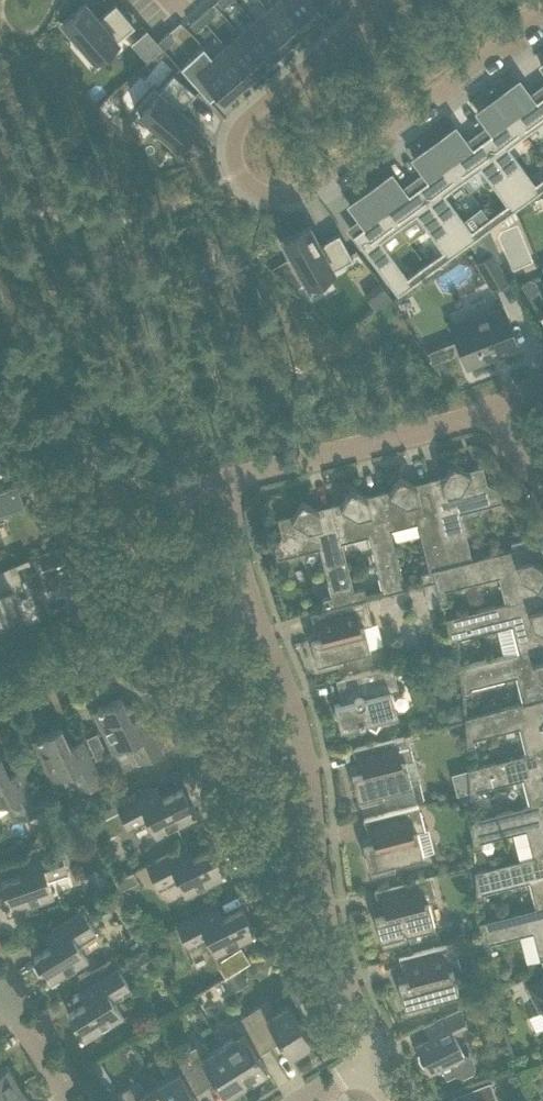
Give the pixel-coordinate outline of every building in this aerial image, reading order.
[(267,8),(293,38),(307,26),(284,0),(276,0),(267,8)] [(307,26),(322,13),(311,0),(284,0),(307,26)] [(74,10),(60,22),(72,37),(75,34),(95,58),(134,25),(115,2),(103,13),(103,14),(99,18),(85,1),(74,10)] [(209,6),(199,15),(205,22),(215,13),(209,6)] [(267,8),(253,20),(279,50),(293,38),(267,8)] [(199,15),(189,24),(195,31),(205,22),(199,15)] [(253,20),(239,33),(265,62),(279,50),(253,20)] [(168,32),(157,41),(163,48),(174,39),(168,32)] [(239,33),(226,45),(251,74),(265,62),(239,33)] [(226,45),(212,57),(238,86),(251,74),(226,45)] [(198,69),(197,69),(223,99),(228,95),(238,86),(212,57),(198,69)] [(173,72),(139,111),(162,132),(160,135),(172,145),(175,143),(176,144),(186,133),(196,122),(179,108),(183,104),(184,104),(195,92),(173,72)] [(498,95),(526,132),(542,120),(542,93),(534,100),(519,80),(498,95)] [(498,95),(477,110),(486,123),(492,131),(481,139),(526,200),(540,189),(535,182),(508,145),(526,132),(498,95)] [(455,126),(434,142),(462,179),(479,166),(506,203),(511,210),(526,200),(481,139),(470,147),(455,126)] [(434,142),(413,157),(422,170),(428,178),(417,186),(462,247),(476,236),(471,229),(444,192),(462,179),(434,142)] [(391,173),(370,189),(398,226),(415,213),(442,250),(448,257),(462,247),(417,186),(406,194),(391,173)] [(535,182),(540,189),(542,187),(542,176),(535,182)] [(370,189),(349,204),(358,217),(364,224),(352,233),(397,294),(412,283),(407,275),(380,239),(398,226),(370,189)] [(506,203),(488,216),(494,223),(511,210),(506,203)] [(488,216),(471,229),(476,236),(481,233),(489,227),(494,223),(488,216)] [(285,241),(281,243),(289,257),(292,255),(308,283),(353,258),(338,232),(324,240),(325,241),(319,244),(309,225),(296,232),(283,239),(285,241)] [(489,227),(481,233),(490,249),(496,260),(500,258),(489,227)] [(481,233),(469,242),(477,256),(490,249),(481,233)] [(477,256),(474,258),(491,287),(507,278),(496,260),(490,249),(477,256)] [(442,250),(425,262),(430,270),(448,257),(442,250)] [(425,262),(407,275),(412,283),(430,270),(425,262)] [(378,283),(364,294),(375,308),(389,297),(378,283)] [(517,342),(509,322),(503,307),(474,318),(475,322),(453,331),(467,366),(490,357),(489,353),(517,342)] [(443,478),(429,481),(451,564),(472,559),(472,558),(460,511),(501,500),(498,489),(487,482),(482,465),(474,467),(474,470),(469,472),(453,462),(443,478)] [(451,564),(429,481),(415,485),(399,475),(390,491),(380,494),(389,529),(390,529),(417,522),(429,570),(431,569),(432,569),(451,564)] [(18,484),(0,490),(0,512),(25,503),(18,484)] [(389,529),(380,494),(366,497),(350,488),(341,504),(331,506),(339,542),(341,541),(368,534),(383,593),(405,587),(390,529),(389,529)] [(339,542),(331,506),(317,510),(301,500),(292,516),(286,518),(285,515),(277,517),(281,534),(274,546),(277,557),(319,547),(331,595),(321,598),(324,609),(356,600),(353,589),(341,541),(339,542)] [(525,545),(523,537),(510,541),(512,548),(525,545)] [(432,569),(435,580),(437,590),(441,604),(447,602),(444,590),(499,576),(506,602),(444,618),(445,618),(505,603),(542,593),(542,589),(542,588),(540,589),(539,584),(542,577),(542,565),(532,558),(529,546),(532,545),(531,543),(525,545),(512,548),(472,558),(472,559),(451,564),(432,569)] [(59,545),(37,552),(42,565),(63,557),(59,545)] [(1,623),(20,616),(14,598),(15,598),(15,597),(27,593),(15,561),(0,568),(0,623),(1,623)] [(431,569),(429,570),(420,572),(423,583),(434,580),(431,569)] [(364,587),(353,589),(356,600),(365,598),(366,598),(364,587)] [(437,590),(425,593),(429,607),(441,604),(437,590)] [(445,618),(451,645),(458,644),(456,638),(494,629),(512,624),(518,651),(501,655),(458,666),(458,667),(519,651),(542,645),(542,600),(542,595),(542,594),(542,593),(505,603),(445,618)] [(356,600),(324,609),(310,612),(314,628),(317,627),(319,635),(310,637),(318,669),(342,663),(340,655),(370,648),(364,625),(371,623),(365,598),(356,600)] [(458,667),(464,689),(464,695),(471,693),(470,687),(516,675),(523,702),(465,716),(465,717),(542,697),(542,645),(519,651),(458,667)] [(361,672),(373,669),(370,657),(357,660),(361,672)] [(361,672),(357,673),(335,678),(339,694),(342,693),(344,701),(334,703),(340,728),(364,721),(375,728),(382,717),(396,713),(390,690),(398,688),(392,664),(373,669),(361,672)] [(97,708),(93,710),(112,751),(128,743),(137,762),(162,751),(147,717),(133,723),(121,697),(103,705),(102,704),(97,706),(97,708)] [(465,717),(467,746),(474,744),(473,738),(519,726),(526,753),(468,767),(468,768),(526,753),(542,749),(542,697),(465,717)] [(448,705),(445,711),(448,721),(452,720),(463,717),(459,702),(448,705)] [(36,736),(32,739),(41,758),(51,780),(67,772),(76,791),(101,780),(95,766),(85,746),(72,752),(69,745),(60,725),(41,734),(41,732),(35,735),(36,736)] [(96,731),(86,736),(95,756),(106,751),(96,731)] [(407,734),(373,742),(352,748),(356,763),(359,763),(361,770),(351,772),(359,804),(383,798),(381,791),(392,788),(396,804),(423,797),(418,780),(411,781),(405,760),(413,758),(407,734)] [(468,768),(468,774),(469,791),(470,796),(477,795),(476,789),(523,777),(529,804),(471,818),(471,819),(542,801),(542,749),(526,753),(468,768)] [(4,802),(13,821),(35,811),(40,808),(34,795),(24,775),(11,781),(8,774),(0,757),(0,804),(4,802)] [(468,774),(453,778),(457,794),(466,792),(469,791),(468,774)] [(129,798),(116,805),(119,810),(129,829),(147,820),(155,836),(176,825),(196,815),(194,811),(195,810),(193,805),(191,806),(182,788),(162,798),(156,801),(149,788),(129,798)] [(469,802),(466,792),(457,794),(456,794),(459,804),(469,802)] [(471,819),(473,848),(480,846),(479,840),(526,828),(532,855),(474,869),(474,870),(533,856),(542,853),(542,801),(471,819)] [(418,804),(384,813),(363,818),(367,834),(370,833),(372,840),(363,843),(371,875),(395,869),(393,861),(422,854),(417,830),(424,829),(418,804)] [(104,811),(103,812),(105,816),(119,810),(116,805),(113,806),(104,811)] [(38,828),(32,842),(34,843),(45,848),(52,834),(38,828)] [(21,874),(0,881),(7,900),(5,901),(7,906),(9,906),(10,910),(31,903),(53,896),(48,879),(68,872),(59,846),(58,846),(44,850),(24,858),(28,871),(21,874)] [(159,857),(146,864),(159,889),(177,880),(185,895),(206,885),(226,875),(224,870),(225,869),(223,864),(221,865),(212,847),(192,857),(185,861),(179,848),(159,857)] [(474,870),(476,899),(483,897),(482,891),(529,880),(535,907),(478,921),(542,905),(542,853),(533,856),(474,870)] [(133,871),(115,880),(116,881),(120,888),(137,879),(133,871)] [(429,875),(396,883),(374,889),(378,904),(381,904),(383,911),(374,913),(382,945),(406,939),(404,932),(406,931),(419,928),(434,924),(428,901),(435,899),(429,875)] [(478,921),(481,935),(484,948),(492,947),(490,941),(519,934),(532,931),(539,959),(542,958),(542,905),(478,921)] [(189,917),(176,923),(188,948),(207,939),(215,954),(236,944),(256,934),(253,929),(255,929),(252,924),(251,924),(242,906),(222,916),(215,920),(209,907),(189,917)] [(51,945),(33,957),(43,974),(42,975),(45,980),(46,979),(49,983),(68,972),(88,959),(79,944),(97,933),(82,909),(69,917),(50,929),(58,941),(51,945)] [(419,928),(406,931),(409,941),(421,938),(419,928)] [(156,934),(147,939),(153,952),(163,947),(156,934)] [(453,942),(420,951),(398,956),(402,972),(405,971),(407,978),(398,981),(406,1013),(430,1006),(428,999),(458,991),(452,968),(460,966),(453,942)] [(154,964),(146,951),(136,957),(144,970),(154,964)] [(86,1002),(68,1013),(78,1030),(77,1031),(80,1036),(81,1035),(84,1040),(103,1028),(123,1016),(113,1001),(131,990),(117,966),(111,970),(98,978),(86,985),(85,985),(93,998),(86,1002)] [(86,967),(77,972),(85,985),(86,985),(98,978),(92,969),(86,967)] [(240,968),(227,976),(232,984),(245,976),(240,968)] [(526,985),(539,1010),(542,1009),(542,1010),(542,977),(526,985)] [(268,999),(249,1011),(247,1012),(265,1041),(276,1034),(289,1055),(311,1042),(287,1003),(275,1011),(268,999)] [(485,1010),(480,1000),(464,1008),(469,1018),(485,1010)] [(458,1007),(443,1015),(423,1025),(428,1036),(415,1043),(418,1051),(417,1051),(418,1057),(420,1060),(423,1064),(425,1063),(428,1071),(440,1065),(446,1077),(457,1071),(462,1073),(470,1069),(472,1064),(468,1056),(463,1054),(452,1031),(466,1024),(458,1007)] [(233,1036),(222,1044),(246,1082),(267,1069),(254,1048),(265,1041),(247,1012),(226,1025),(233,1036)] [(246,1082),(222,1044),(210,1051),(203,1040),(182,1053),(200,1081),(211,1074),(224,1096),(246,1082)] [(157,1084),(167,1100),(197,1100),(189,1088),(200,1081),(182,1053),(161,1065),(168,1077),(157,1084)] [(96,1057),(88,1062),(92,1068),(100,1063),(96,1057)] [(20,1085),(6,1064),(0,1068),(0,1097),(20,1085)] [(514,1067),(506,1070),(509,1078),(517,1076),(514,1067)] [(136,1081),(117,1093),(122,1100),(167,1100),(157,1084),(145,1091),(138,1080),(136,1081)] [(453,1100),(485,1100),(496,1096),(490,1080),(451,1095),(453,1100)] [(0,1097),(0,1100),(29,1100),(20,1085),(0,1097)]
